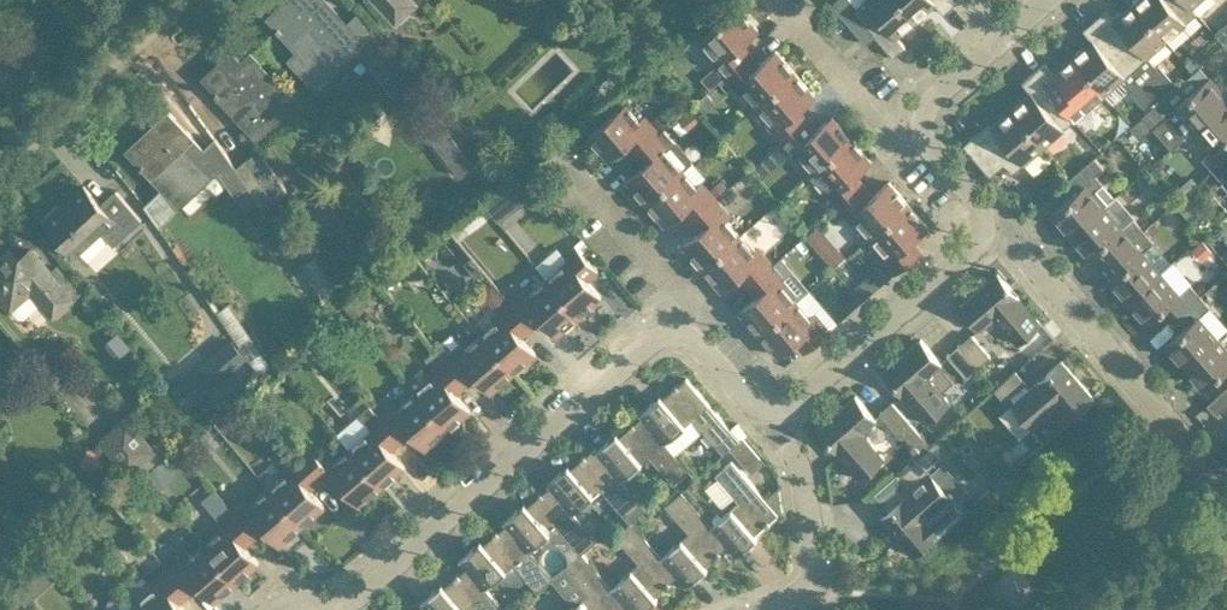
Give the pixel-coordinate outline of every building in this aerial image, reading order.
[(268,16),(278,26),(278,27),(299,50),(289,58),(318,89),(361,48),(426,130),(440,119),(375,37),(357,14),(348,22),(328,0),(285,0),(268,16)] [(397,20),(412,5),(412,0),(378,0),(397,20)] [(867,42),(876,34),(894,55),(906,45),(897,34),(916,18),(901,0),(862,0),(858,4),(854,0),(835,0),(832,2),(867,42)] [(916,18),(935,1),(944,12),(956,2),(954,0),(901,0),(916,18)] [(1135,1),(1167,38),(1197,12),(1187,0),(1136,0),(1135,1)] [(1197,12),(1198,11),(1192,5),(1198,0),(1187,0),(1197,12)] [(1107,7),(1095,17),(1136,65),(1162,94),(1176,82),(1161,65),(1159,66),(1148,54),(1167,38),(1135,1),(1116,18),(1107,7)] [(717,63),(727,73),(753,51),(744,41),(759,28),(739,5),(702,36),(722,59),(717,63)] [(594,13),(576,30),(594,48),(611,32),(594,13)] [(1093,38),(1074,54),(1106,91),(1124,75),(1134,87),(1132,89),(1148,107),(1162,94),(1136,65),(1095,17),(1084,27),(1093,38)] [(1216,31),(1225,42),(1226,41),(1226,21),(1216,31)] [(636,28),(627,33),(634,44),(643,39),(636,28)] [(740,80),(759,103),(796,71),(777,48),(761,62),(753,51),(727,73),(735,83),(736,84),(740,80)] [(231,109),(251,130),(270,113),(291,93),(282,84),(282,85),(259,61),(260,60),(250,50),(248,52),(250,53),(242,60),(231,49),(204,76),(216,89),(214,91),(231,109)] [(1186,61),(1193,70),(1205,60),(1198,51),(1186,61)] [(1045,60),(1034,70),(1075,117),(1106,91),(1074,54),(1054,71),(1045,60)] [(1031,90),(1012,107),(1045,144),(1075,117),(1034,70),(1022,80),(1031,90)] [(774,129),(783,139),(809,117),(800,107),(815,93),(796,71),(759,103),(778,125),(774,129)] [(727,73),(719,80),(727,90),(735,83),(727,73)] [(1195,126),(1226,99),(1226,94),(1210,75),(1188,94),(1178,83),(1143,114),(1153,126),(1167,114),(1185,135),(1195,126)] [(1213,168),(1226,156),(1226,140),(1225,138),(1226,136),(1226,99),(1195,126),(1213,147),(1202,157),(1213,168)] [(625,144),(634,154),(659,132),(658,130),(650,121),(645,125),(626,102),(589,134),(609,157),(625,144)] [(1045,144),(1012,107),(992,124),(995,128),(985,136),(979,129),(964,142),(991,174),(1005,162),(1013,171),(1045,144)] [(153,132),(132,151),(142,162),(140,165),(152,178),(161,188),(144,204),(150,213),(158,224),(178,205),(179,206),(180,205),(172,197),(198,172),(206,181),(218,170),(235,194),(249,184),(236,165),(236,166),(219,142),(208,152),(168,109),(149,128),(153,132)] [(664,109),(650,121),(658,130),(671,118),(664,109)] [(797,146),(816,168),(853,137),(833,114),(818,127),(809,117),(783,139),(792,150),(797,146)] [(440,119),(426,130),(460,175),(474,164),(440,119)] [(642,165),(627,178),(647,200),(683,168),(684,169),(693,160),(691,158),(693,157),(677,139),(675,140),(664,127),(659,132),(634,154),(642,165)] [(830,194),(839,205),(866,183),(857,172),(872,159),(853,137),(816,168),(835,191),(830,194)] [(236,165),(249,184),(263,203),(286,186),(260,149),(236,165)] [(1074,193),(1051,212),(1070,234),(1104,205),(1105,205),(1116,196),(1104,182),(1096,173),(1104,166),(1095,155),(1087,162),(1083,166),(1064,182),(1074,193)] [(1226,185),(1226,156),(1213,168),(1226,185)] [(762,159),(752,168),(758,175),(768,166),(762,159)] [(681,210),(690,220),(716,197),(715,196),(709,189),(707,187),(702,190),(683,168),(647,200),(666,223),(681,210)] [(526,171),(485,201),(497,217),(532,192),(527,185),(533,181),(526,171)] [(721,179),(709,189),(715,196),(727,186),(721,179)] [(853,212),(872,234),(910,202),(890,180),(875,193),(866,183),(839,205),(849,216),(853,212)] [(45,220),(75,253),(101,229),(115,244),(143,218),(116,189),(101,202),(84,184),(59,207),(57,205),(46,215),(47,217),(45,220)] [(1176,201),(1188,214),(1200,205),(1188,191),(1176,201)] [(684,243),(703,266),(740,234),(721,212),(725,208),(716,197),(690,220),(699,230),(684,243)] [(910,202),(872,234),(891,256),(887,260),(887,261),(896,271),(922,249),(913,238),(929,225),(910,202)] [(1094,252),(1103,263),(1144,228),(1134,216),(1123,226),(1104,205),(1070,234),(1089,256),(1094,252)] [(487,264),(516,250),(506,228),(493,235),(486,220),(470,227),(487,264)] [(1154,220),(1146,227),(1153,235),(1157,231),(1159,226),(1154,220)] [(459,223),(450,231),(459,241),(469,233),(459,223)] [(1108,278),(1127,300),(1161,270),(1143,249),(1154,240),(1144,228),(1103,263),(1113,274),(1108,278)] [(738,275),(747,285),(773,263),(764,252),(760,256),(740,234),(703,266),(723,288),(738,275)] [(1203,239),(1194,246),(1205,258),(1213,251),(1214,250),(1203,238),(1203,239)] [(1143,249),(1161,270),(1172,260),(1154,240),(1143,249)] [(569,258),(547,277),(580,314),(602,295),(588,279),(599,269),(576,244),(566,253),(569,258)] [(0,256),(0,294),(12,308),(20,317),(25,317),(43,301),(54,314),(74,297),(82,290),(58,263),(50,269),(47,266),(31,248),(21,257),(11,246),(3,253),(0,256)] [(838,246),(826,257),(834,266),(847,256),(838,246)] [(315,255),(301,264),(322,296),(336,287),(315,255)] [(471,255),(464,262),(477,277),(484,270),(471,255)] [(756,296),(741,309),(760,331),(797,299),(778,277),(782,273),(791,266),(782,255),(773,263),(747,285),(756,296)] [(1190,282),(1172,260),(1161,270),(1179,291),(1190,282)] [(392,269),(381,277),(388,286),(399,277),(392,269)] [(1169,302),(1178,313),(1201,293),(1190,282),(1179,291),(1161,270),(1127,300),(1146,322),(1169,302)] [(995,315),(1018,342),(1042,321),(999,271),(960,304),(981,328),(995,315)] [(521,291),(511,301),(534,327),(544,318),(557,333),(580,314),(547,277),(525,296),(521,291)] [(863,281),(854,289),(863,299),(872,291),(863,281)] [(1165,343),(1183,365),(1218,336),(1200,315),(1211,305),(1208,302),(1202,295),(1201,293),(1178,313),(1187,324),(1165,343)] [(355,297),(344,305),(351,314),(362,306),(355,297)] [(797,299),(760,331),(779,354),(795,340),(805,350),(830,328),(821,317),(817,321),(797,299)] [(504,314),(482,333),(514,371),(536,351),(523,336),(534,327),(511,301),(500,310),(504,314)] [(1218,336),(1226,328),(1226,324),(1211,305),(1200,315),(1218,336)] [(119,330),(109,338),(123,354),(132,346),(119,330)] [(972,332),(960,343),(979,365),(991,354),(972,332)] [(456,348),(445,357),(468,384),(478,375),(492,390),(514,371),(482,333),(460,352),(456,348)] [(310,336),(298,345),(304,352),(310,353),(318,346),(310,336)] [(1183,365),(1203,387),(1225,368),(1226,370),(1226,346),(1218,336),(1183,365)] [(927,421),(951,400),(941,390),(952,380),(939,364),(942,361),(922,337),(883,371),(927,421)] [(231,338),(217,350),(232,369),(247,357),(231,338)] [(979,365),(960,343),(948,353),(967,375),(979,365)] [(438,371),(416,390),(449,427),(471,408),(458,393),(468,384),(445,357),(435,366),(438,371)] [(1044,374),(1012,402),(1033,426),(1045,441),(1072,418),(1078,413),(1096,397),(1063,359),(1044,374)] [(995,388),(1005,399),(1027,381),(1017,369),(995,388)] [(661,394),(639,412),(642,415),(643,415),(666,441),(666,440),(677,452),(689,442),(678,430),(694,417),(717,444),(724,452),(731,446),(740,438),(744,435),(747,432),(738,421),(731,427),(687,376),(663,397),(661,394)] [(1217,413),(1226,404),(1226,385),(1207,402),(1217,413)] [(390,404),(380,414),(403,440),(413,432),(426,447),(449,427),(416,390),(394,409),(390,404)] [(818,427),(862,477),(886,457),(863,430),(877,418),(857,394),(818,427)] [(242,395),(231,404),(236,410),(246,411),(252,406),(242,395)] [(881,411),(918,454),(931,443),(893,400),(881,411)] [(373,427),(351,446),(383,484),(405,464),(392,449),(403,440),(380,414),(370,403),(360,412),(373,427)] [(101,435),(131,471),(159,447),(129,411),(101,435)] [(157,415),(146,424),(153,433),(164,424),(157,415)] [(617,431),(597,449),(622,479),(623,478),(650,454),(674,482),(690,468),(677,452),(666,440),(666,441),(643,415),(642,415),(620,435),(617,431)] [(744,435),(740,438),(731,446),(752,470),(764,459),(763,458),(744,435)] [(939,438),(931,444),(942,456),(949,449),(939,438)] [(965,510),(932,472),(928,468),(942,456),(931,444),(931,443),(918,454),(896,473),(911,490),(881,515),(915,554),(965,510)] [(310,444),(299,453),(322,480),(333,471),(328,466),(329,466),(310,444)] [(329,466),(328,466),(333,471),(360,503),(383,484),(351,446),(329,466)] [(547,482),(550,485),(551,485),(574,511),(574,510),(602,487),(631,521),(633,519),(648,507),(623,478),(622,479),(597,449),(595,446),(571,467),(569,464),(547,482)] [(88,448),(82,464),(95,469),(96,466),(102,468),(105,459),(99,457),(101,452),(88,448)] [(293,467),(270,486),(303,523),(325,504),(312,489),(322,480),(299,453),(289,462),(293,467)] [(728,543),(728,544),(737,554),(758,536),(755,533),(779,512),(733,458),(716,473),(740,500),(712,524),(728,543)] [(504,520),(506,523),(507,522),(530,549),(530,548),(558,524),(581,551),(583,550),(598,538),(574,510),(574,511),(551,485),(550,485),(528,505),(525,501),(504,520)] [(245,501),(234,510),(257,537),(267,528),(280,543),(303,523),(270,486),(248,505),(245,501)] [(678,574),(687,585),(708,566),(705,563),(728,544),(728,543),(712,524),(683,489),(666,503),(690,530),(663,554),(662,555),(678,574)] [(227,523),(205,542),(237,580),(260,561),(246,545),(257,537),(234,510),(223,519),(227,523)] [(631,521),(616,534),(640,561),(613,585),(612,585),(628,604),(628,605),(632,609),(643,609),(658,597),(655,594),(678,574),(662,555),(663,554),(633,519),(631,521)] [(460,558),(467,566),(468,566),(486,586),(487,586),(514,562),(538,590),(554,576),(530,548),(530,549),(507,522),(506,523),(484,542),(481,539),(460,558)] [(179,557),(168,566),(191,593),(201,584),(215,600),(237,580),(205,542),(183,562),(179,557)] [(628,605),(628,604),(612,585),(613,585),(583,550),(581,551),(566,564),(554,576),(551,578),(575,605),(569,609),(622,609),(628,605)] [(45,560),(34,570),(47,584),(58,575),(45,560)] [(139,599),(149,609),(188,609),(181,602),(191,593),(168,566),(158,576),(161,580),(139,599)] [(424,604),(430,609),(470,609),(475,606),(479,609),(508,609),(487,586),(486,586),(468,566),(467,566),(445,586),(442,583),(421,601),(424,604)] [(0,601),(0,604),(5,609),(12,609),(20,603),(11,592),(0,601)] [(139,599),(127,609),(149,609),(139,599)]
